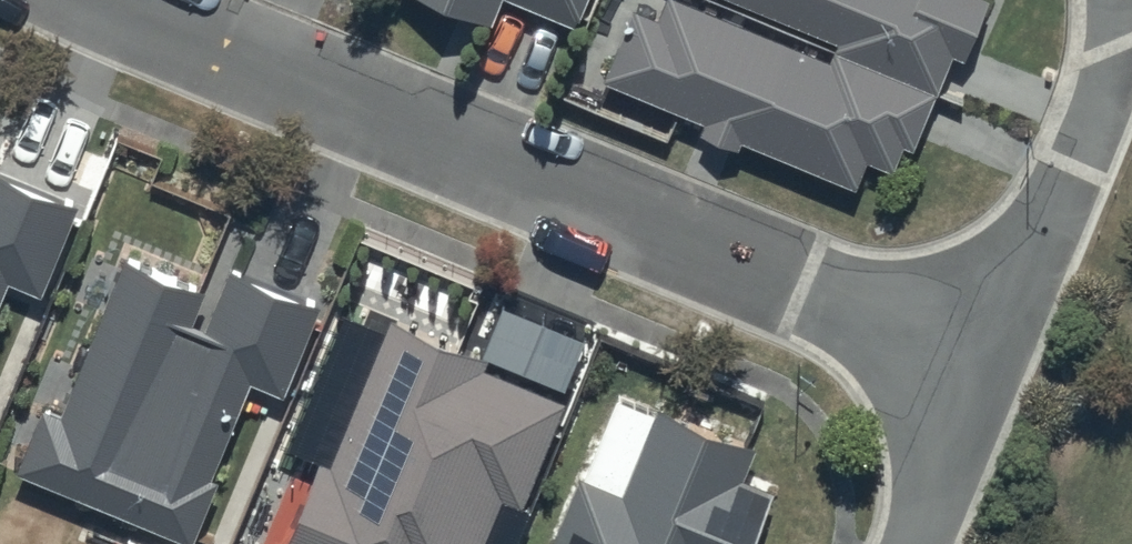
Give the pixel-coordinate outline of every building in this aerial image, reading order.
[(485,26),(497,0),(428,0),(485,26)] [(569,29),(582,0),(506,0),(569,29)] [(832,50),(825,67),(668,0),(665,0),(656,23),(629,11),(600,80),(704,124),(699,136),(735,152),(739,143),(850,191),(862,163),(886,174),(896,149),(907,153),(933,92),(832,50)] [(933,92),(947,58),(957,62),(983,0),(736,0),(835,42),(832,50),(933,92)] [(6,282),(35,294),(72,207),(0,177),(0,298),(6,282)] [(122,259),(58,420),(40,412),(15,475),(185,543),(192,543),(217,482),(208,479),(247,383),(278,396),(316,303),(229,268),(217,298),(122,259)] [(316,460),(280,543),(482,543),(498,506),(515,513),(562,404),(477,368),(481,359),(389,319),(381,336),(336,315),(282,445),(316,460)] [(653,411),(617,503),(572,480),(547,543),(752,543),(772,492),(739,479),(750,449),(653,411)]
